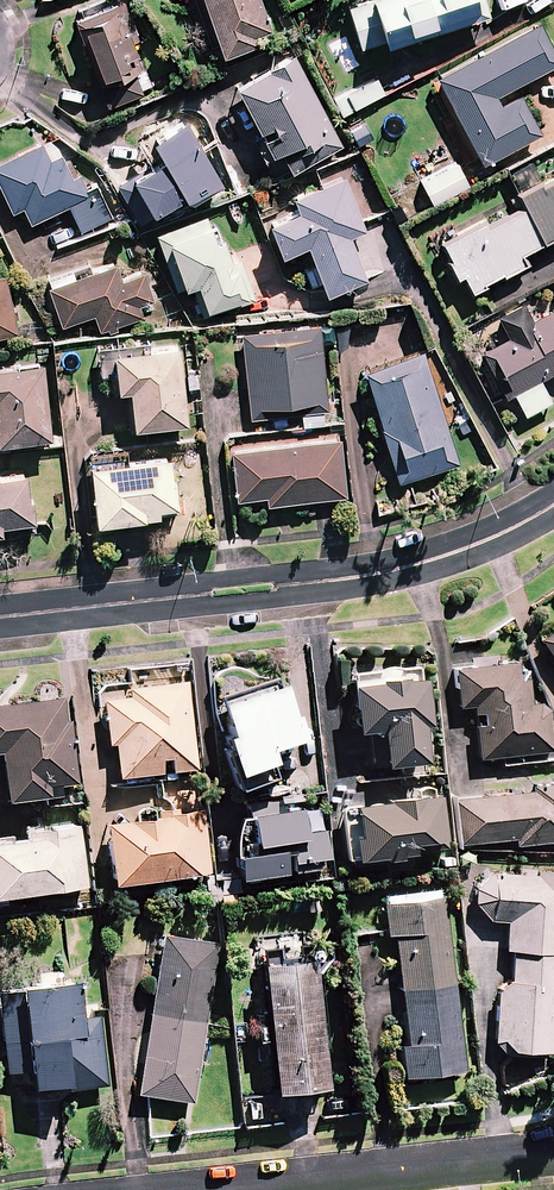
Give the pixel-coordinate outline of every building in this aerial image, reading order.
[(262,0),(204,0),(226,59),(277,40),(262,0)] [(480,0),(357,0),(347,3),(361,48),(385,40),(387,46),(485,15),(480,0)] [(158,90),(126,4),(76,23),(102,93),(108,109),(158,90)] [(540,24),(431,82),(477,167),(540,134),(520,96),(505,104),(501,96),(553,68),(553,50),(540,24)] [(343,144),(293,56),(237,88),(287,176),(343,144)] [(384,95),(376,79),(335,101),(343,116),(384,95)] [(111,218),(97,187),(79,195),(63,158),(49,165),(40,145),(0,163),(0,191),(17,228),(67,206),(79,232),(111,218)] [(475,287),(523,263),(520,257),(553,240),(553,181),(552,182),(540,159),(513,173),(530,206),(453,244),(475,287)] [(455,163),(421,183),(435,207),(469,187),(455,163)] [(365,230),(345,177),(292,197),(297,211),(267,222),(279,255),(306,245),(325,295),(366,279),(350,236),(365,230)] [(205,216),(158,235),(195,325),(254,300),(238,260),(205,216)] [(130,260),(49,287),(64,332),(98,320),(104,338),(162,319),(147,275),(130,260)] [(0,279),(0,339),(18,336),(6,277),(0,279)] [(553,372),(553,313),(535,323),(525,307),(502,319),(514,342),(487,356),(508,396),(553,372)] [(350,322),(332,325),(337,350),(355,347),(350,322)] [(51,326),(29,325),(28,342),(51,343),(51,326)] [(317,328),(240,336),(249,421),(326,413),(317,328)] [(461,462),(422,350),(364,371),(402,482),(461,462)] [(186,421),(179,353),(114,360),(119,400),(133,398),(136,427),(186,421)] [(0,370),(0,444),(0,448),(56,442),(47,364),(0,370)] [(352,497),(344,439),(231,453),(237,500),(269,496),(268,508),(352,497)] [(170,457),(88,467),(95,525),(177,516),(170,457)] [(0,481),(0,537),(38,533),(31,478),(0,481)] [(540,642),(553,663),(553,633),(540,642)] [(474,716),(481,715),(483,727),(476,728),(480,759),(551,750),(546,705),(530,707),(526,679),(517,681),(514,662),(454,670),(458,707),(473,705),(474,716)] [(352,732),(374,731),(375,742),(370,743),(371,766),(422,763),(419,724),(423,724),(420,666),(348,671),(352,732)] [(194,770),(186,683),(103,691),(108,743),(114,742),(117,778),(159,774),(158,760),(171,759),(173,772),(194,770)] [(235,706),(221,721),(240,788),(272,779),(263,747),(294,738),(281,693),(235,706)] [(61,700),(0,707),(0,753),(1,752),(7,802),(59,796),(58,786),(76,784),(69,724),(64,724),(61,700)] [(529,787),(529,793),(455,798),(458,844),(515,840),(515,845),(553,843),(553,785),(529,787)] [(439,839),(434,796),(351,805),(355,835),(349,836),(352,860),(408,854),(407,843),(439,839)] [(285,808),(284,799),(247,804),(251,839),(234,842),(239,879),(315,870),(313,860),(325,859),(318,804),(285,808)] [(207,873),(200,810),(155,815),(155,818),(103,824),(110,884),(207,873)] [(77,826),(27,832),(28,839),(0,842),(0,897),(84,887),(77,826)] [(513,980),(496,992),(494,1051),(552,1053),(553,984),(553,875),(493,873),(474,886),(473,906),(489,920),(507,921),(506,951),(514,951),(513,980)] [(462,1071),(443,895),(383,902),(387,936),(394,935),(403,1017),(398,1018),(405,1078),(462,1071)] [(217,945),(162,936),(137,1094),(192,1103),(217,945)] [(315,959),(256,962),(259,1015),(253,1015),(255,1041),(266,1040),(269,1091),(322,1088),(315,959)] [(77,1017),(74,982),(0,989),(0,1007),(6,1068),(44,1065),(46,1088),(106,1082),(99,1014),(77,1017)]
